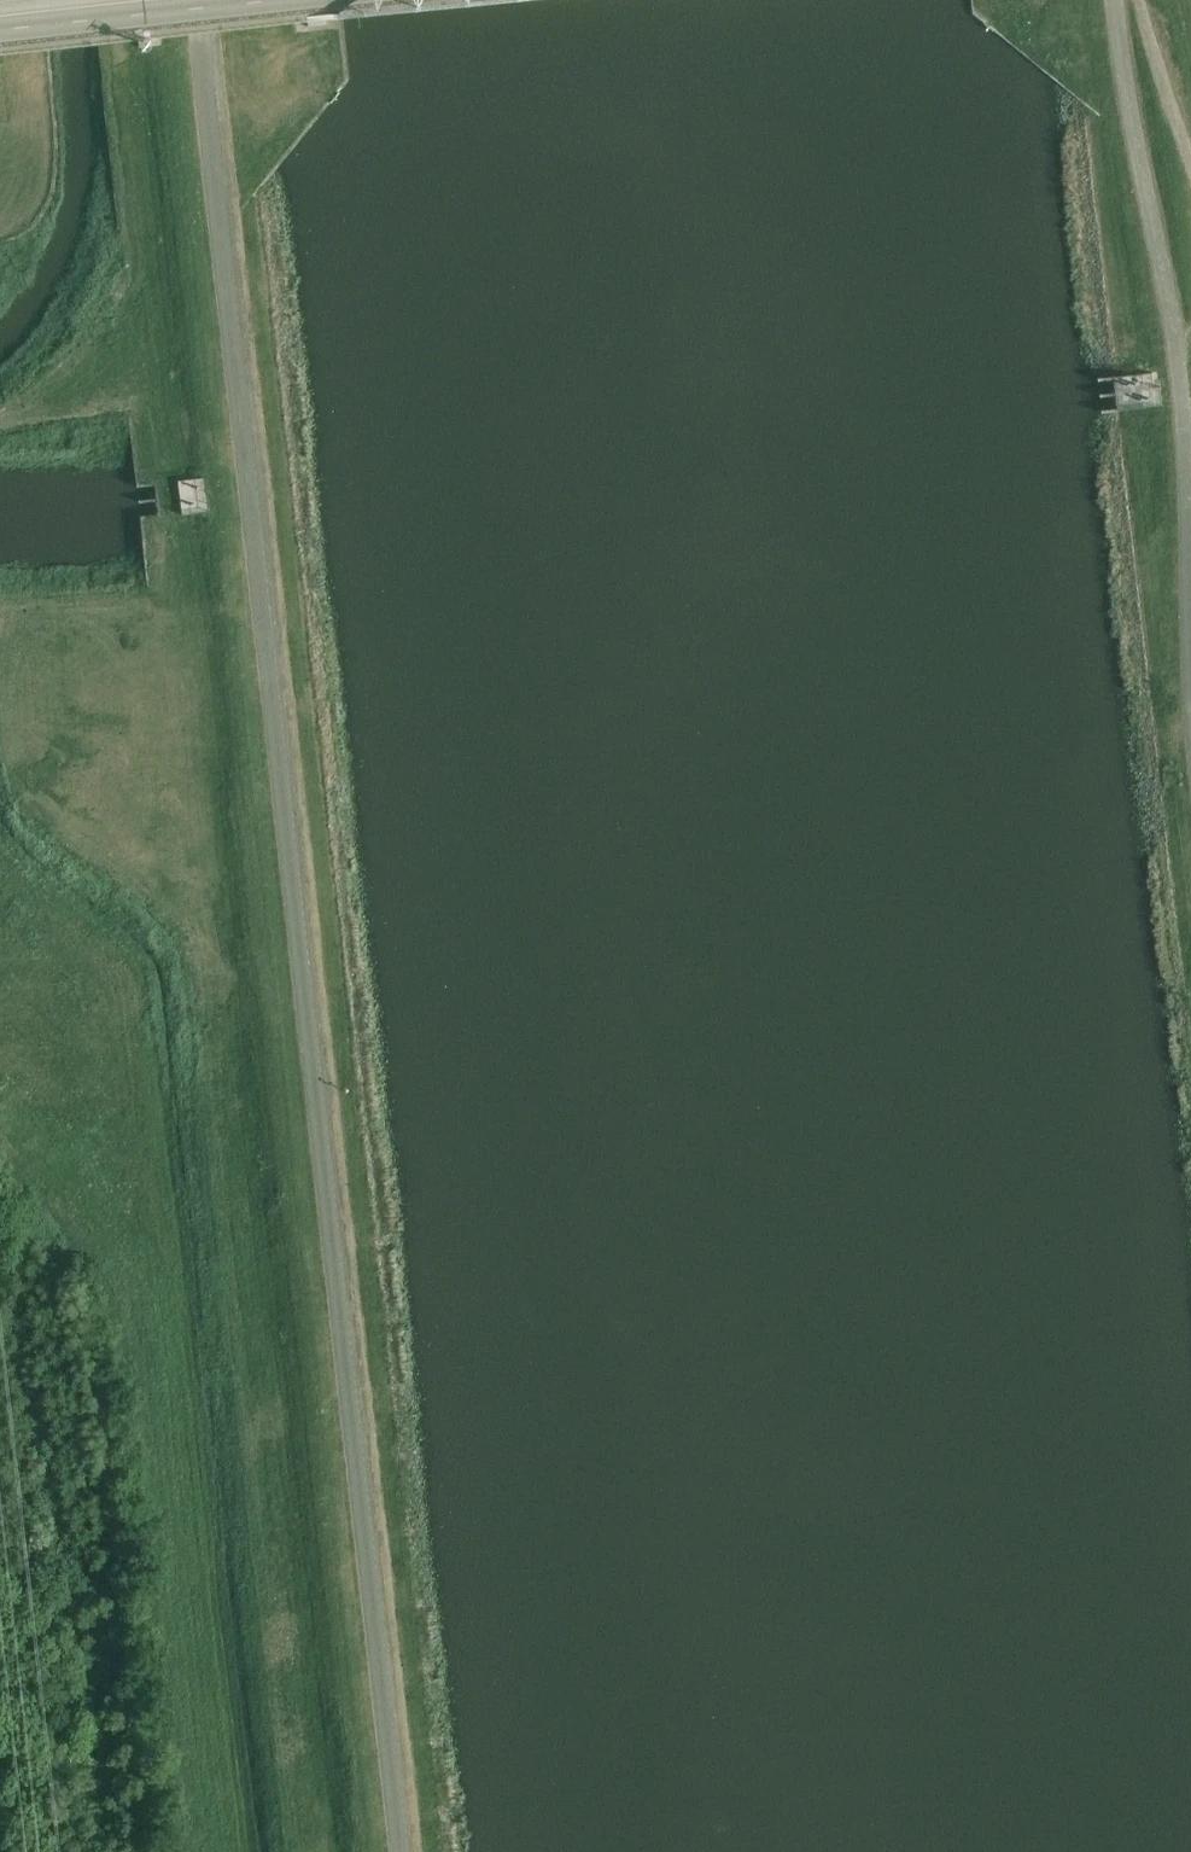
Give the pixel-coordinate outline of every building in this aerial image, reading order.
[(196,479),(171,479),(171,514),(196,514),(196,479)]
